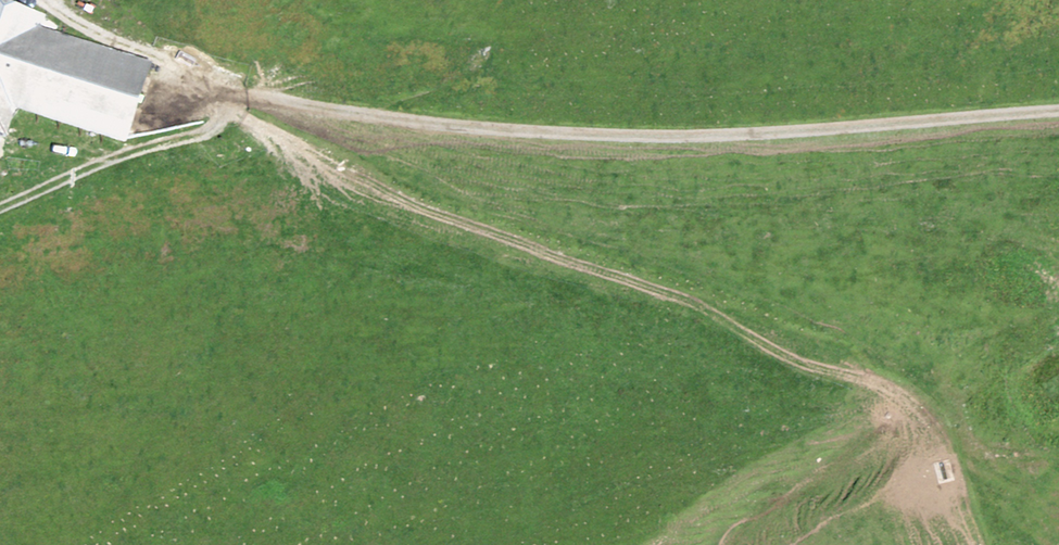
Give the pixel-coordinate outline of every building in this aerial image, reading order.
[(143,69),(47,40),(55,16),(2,0),(0,0),(0,144),(15,148),(31,97),(126,126),(143,69)]
